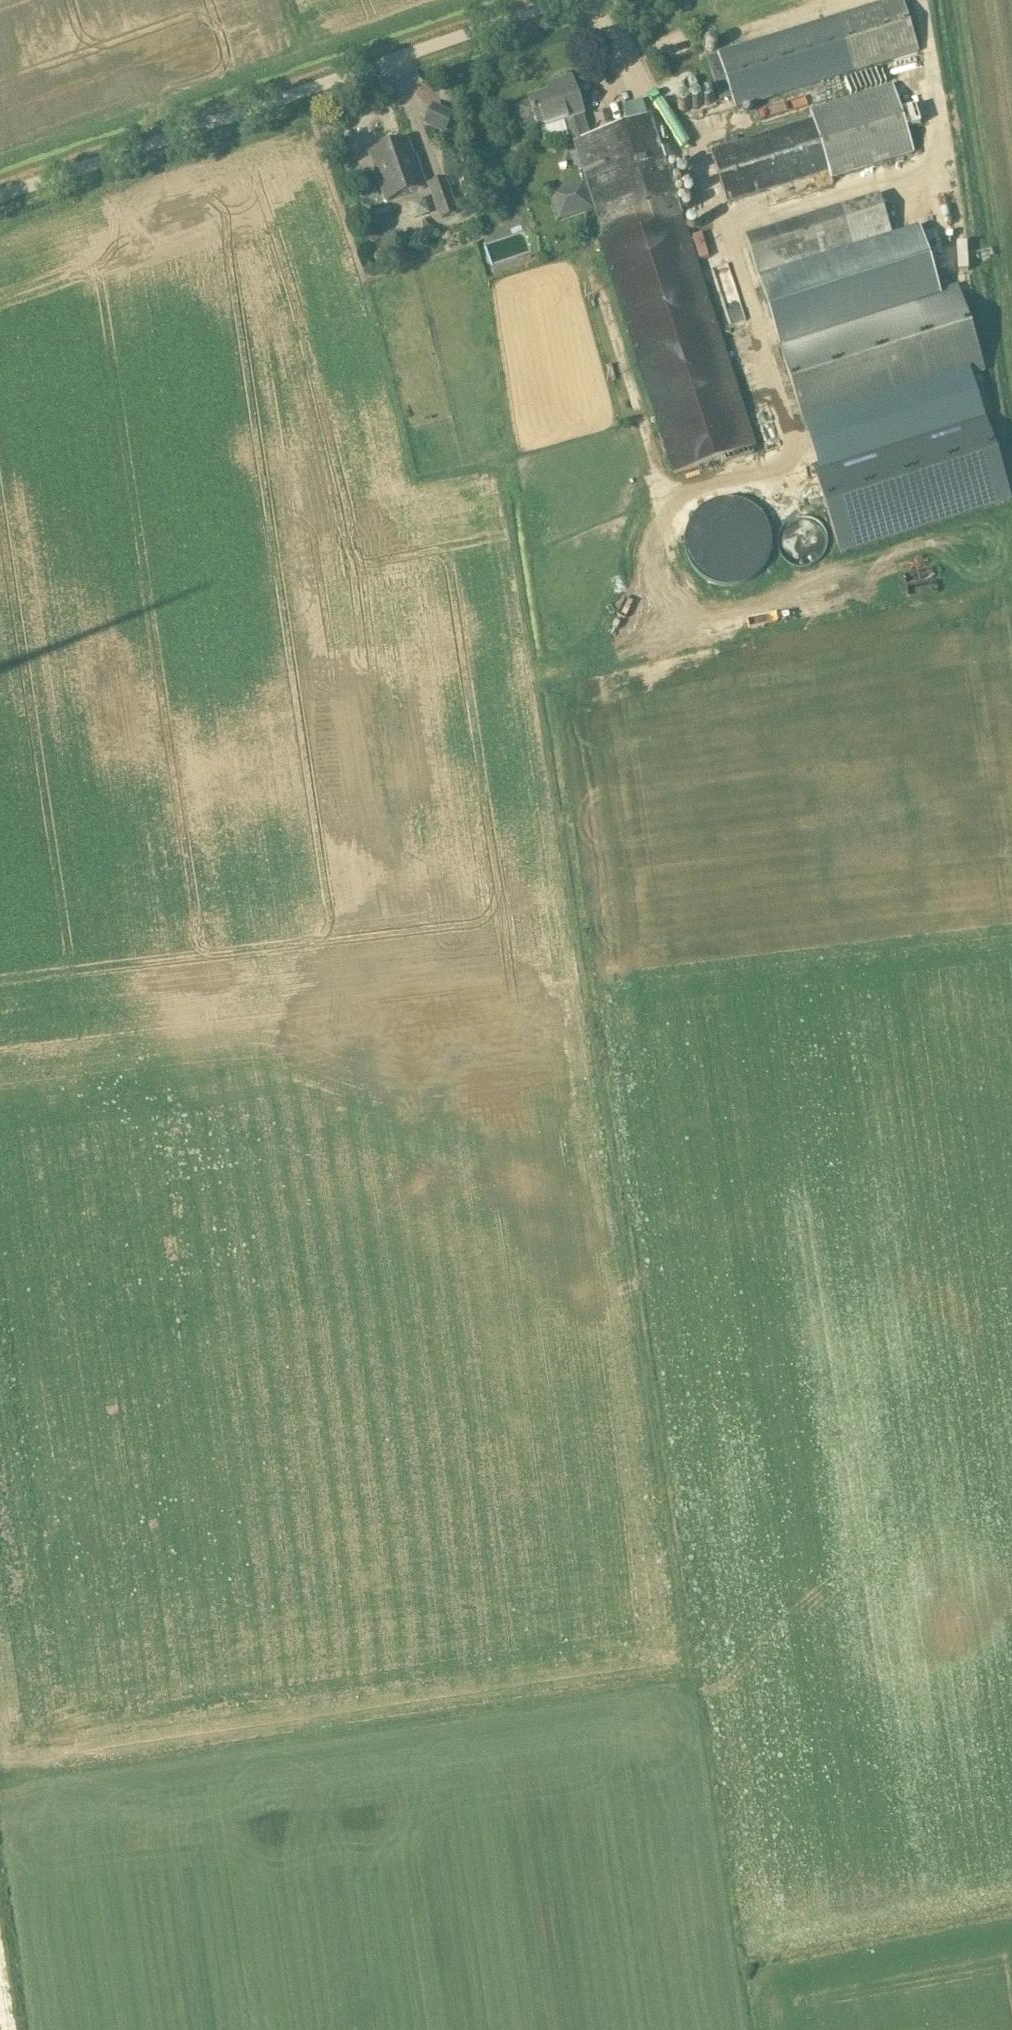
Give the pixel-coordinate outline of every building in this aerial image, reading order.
[(719,59),(709,62),(721,102),(731,99),(735,111),(919,54),(902,0),(891,0),(717,54),(719,59)] [(529,100),(530,105),(519,108),(517,112),(522,128),(526,129),(537,126),(539,131),(565,123),(573,147),(604,241),(599,242),(673,474),(681,472),(757,447),(651,118),(591,138),(584,116),(572,79),(546,87),(548,94),(529,100)] [(893,87),(887,90),(810,113),(813,120),(711,152),(728,205),(830,173),(832,180),(908,156),(914,154),(893,87)] [(421,122),(446,131),(455,110),(430,101),(421,122)] [(626,105),(628,118),(644,114),(641,102),(626,105)] [(407,142),(370,156),(387,203),(426,189),(419,168),(417,169),(407,142)] [(428,185),(440,221),(458,215),(447,179),(428,185)] [(842,210),(746,239),(760,280),(893,237),(880,198),(842,210)] [(501,233),(485,238),(493,263),(533,250),(525,227),(501,234),(501,233)] [(778,340),(940,291),(920,228),(893,237),(760,280),(778,340)] [(957,285),(778,342),(806,428),(984,371),(957,285)] [(724,322),(744,318),(741,305),(721,310),(724,322)] [(984,417),(811,470),(841,562),(1011,508),(1011,507),(984,417)] [(756,582),(762,506),(714,503),(711,537),(715,537),(713,566),(723,567),(722,579),(756,582)]
